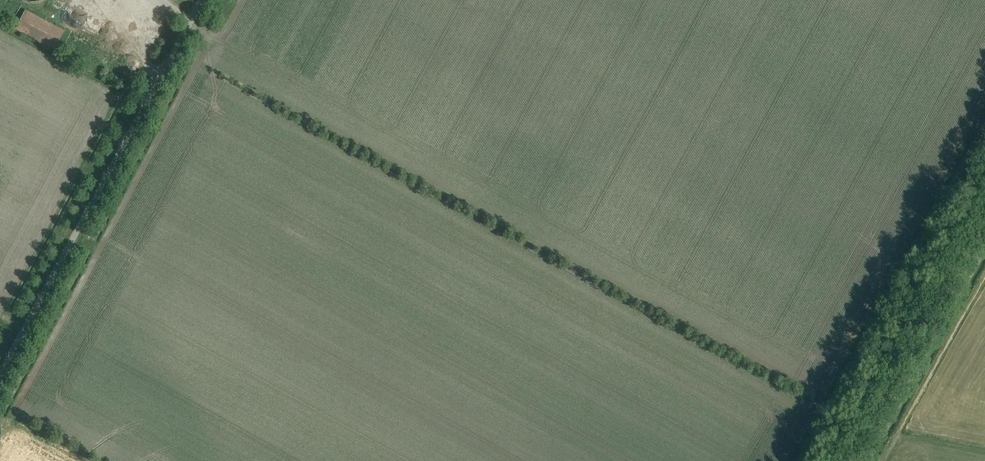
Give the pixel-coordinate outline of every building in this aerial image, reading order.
[(61,30),(24,10),(13,30),(50,50),(61,30)]
